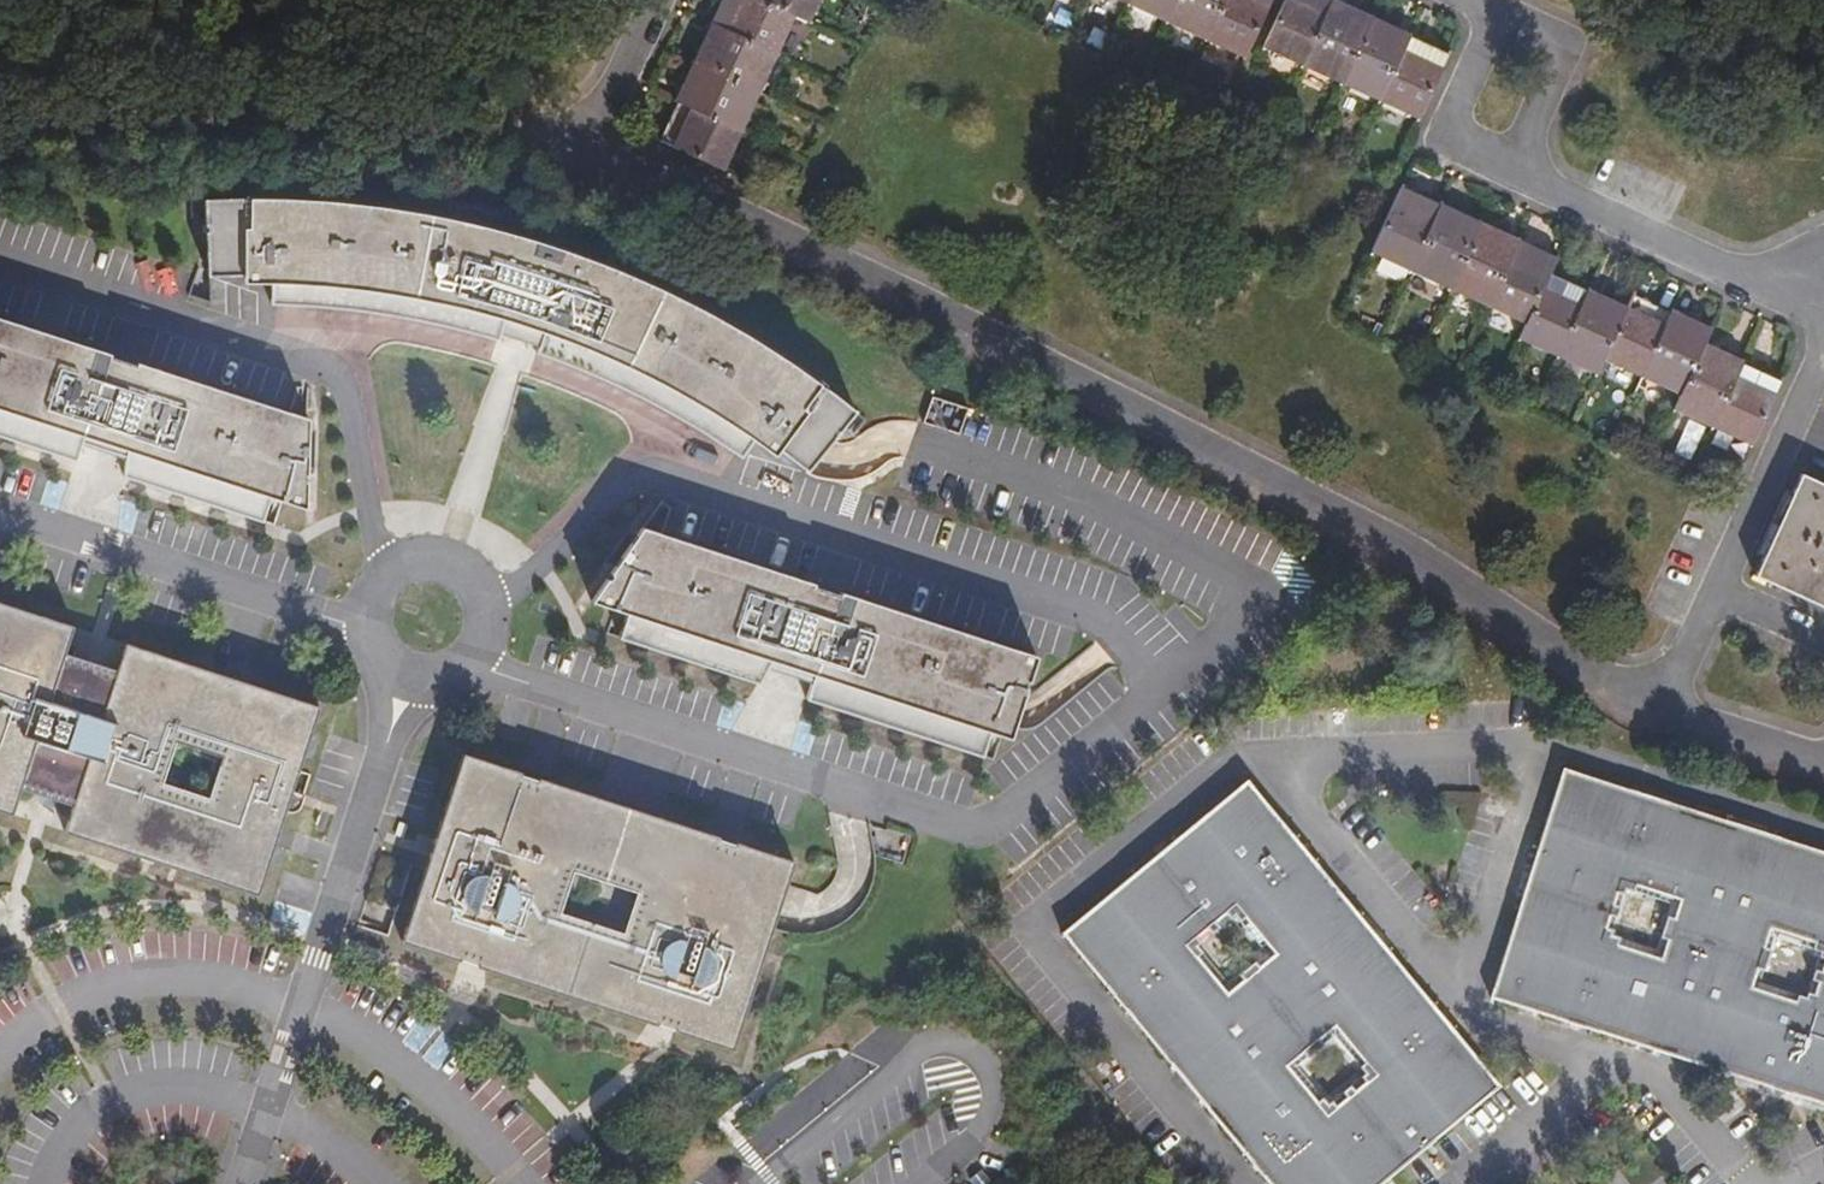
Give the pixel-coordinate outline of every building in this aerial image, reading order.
[(746,0),(716,0),(651,141),(711,168),(782,16),(746,0)] [(782,16),(797,23),(808,0),(746,0),(782,16)] [(1260,0),(1094,0),(1232,63),(1261,0),(1260,0)] [(1434,61),(1298,0),(1278,0),(1255,53),(1407,121),(1434,61)] [(1517,326),(1539,278),(1544,267),(1392,197),(1365,256),(1517,326)] [(802,472),(848,412),(814,385),(775,358),(740,336),(693,312),(635,283),(577,260),(526,242),(476,230),(415,217),(360,207),(318,203),(197,204),(198,242),(199,280),(235,280),(235,287),(263,287),(262,309),(304,309),(335,312),(373,318),(404,324),(449,333),(490,342),(491,337),(514,344),(530,348),(529,355),(555,364),(580,375),(611,389),(640,404),(680,426),(710,443),(734,458),(747,441),(767,457),(773,450),(802,472)] [(1616,314),(1539,278),(1517,326),(1510,341),(1587,377),(1594,361),(1616,314)] [(1622,301),(1616,314),(1594,361),(1675,398),(1696,351),(1702,338),(1622,301)] [(117,481),(255,525),(259,520),(265,496),(276,499),(275,504),(301,514),(301,423),(0,327),(0,445),(68,466),(75,449),(120,464),(117,481)] [(1768,384),(1696,351),(1675,398),(1668,413),(1740,446),(1768,384)] [(1750,573),(1823,607),(1823,491),(1794,477),(1750,573)] [(753,684),(761,669),(806,683),(801,700),(976,757),(984,732),(1005,739),(1031,656),(635,530),(584,604),(609,612),(614,606),(622,610),(612,640),(753,684)] [(10,823),(18,795),(68,811),(60,836),(254,899),(281,815),(289,816),(296,809),(299,799),(287,795),(315,711),(122,650),(114,675),(62,659),(69,632),(0,611),(0,820),(10,823)] [(789,863),(459,757),(399,946),(728,1051),(789,863)] [(1823,1112),(1823,863),(1558,778),(1486,1005),(1823,1112)] [(1262,1183),(1386,1183),(1494,1094),(1241,789),(1059,939),(1262,1183)]
